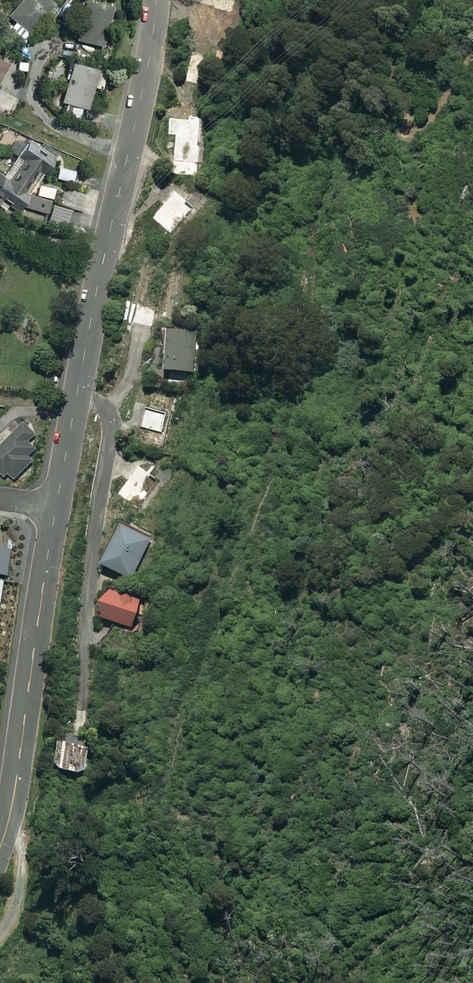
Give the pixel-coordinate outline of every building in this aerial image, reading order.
[(48,0),(17,0),(5,15),(13,21),(6,31),(19,42),(34,24),(42,30),(56,14),(47,7),(51,2),(48,0)] [(89,0),(83,0),(74,39),(102,45),(111,5),(89,0)] [(201,17),(204,17),(200,33),(211,36),(212,32),(231,37),(240,0),(205,0),(201,17)] [(208,51),(192,47),(184,81),(200,85),(208,51)] [(8,64),(0,59),(0,79),(8,64)] [(58,100),(64,102),(61,115),(77,119),(81,106),(86,108),(96,68),(68,61),(58,100)] [(11,118),(20,100),(0,90),(0,112),(11,118)] [(195,124),(196,115),(166,113),(164,135),(172,135),(169,173),(198,176),(202,124),(195,124)] [(8,204),(6,206),(18,213),(22,207),(46,213),(49,199),(30,194),(31,192),(26,189),(36,173),(42,177),(55,156),(17,132),(6,149),(14,155),(2,174),(0,173),(0,199),(8,204)] [(74,171),(57,167),(55,177),(71,182),(74,171)] [(197,206),(171,184),(145,214),(171,237),(197,206)] [(67,209),(52,204),(49,213),(64,218),(67,209)] [(187,325),(176,324),(175,332),(166,331),(162,370),(193,372),(196,332),(186,332),(187,325)] [(190,375),(167,374),(166,390),(189,391),(190,375)] [(174,402),(145,394),(133,438),(162,446),(174,402)] [(23,423),(13,434),(6,428),(0,435),(0,473),(4,477),(7,473),(15,481),(19,477),(30,465),(30,456),(35,450),(28,443),(35,435),(23,423)] [(161,479),(134,460),(112,493),(139,512),(161,479)] [(152,538),(121,523),(102,564),(133,579),(152,538)] [(7,577),(11,552),(0,551),(0,576),(7,577)] [(145,611),(139,609),(142,601),(106,589),(97,616),(133,628),(136,618),(142,620),(145,611)] [(56,773),(79,775),(86,772),(88,749),(64,747),(54,745),(51,767),(56,773)]
